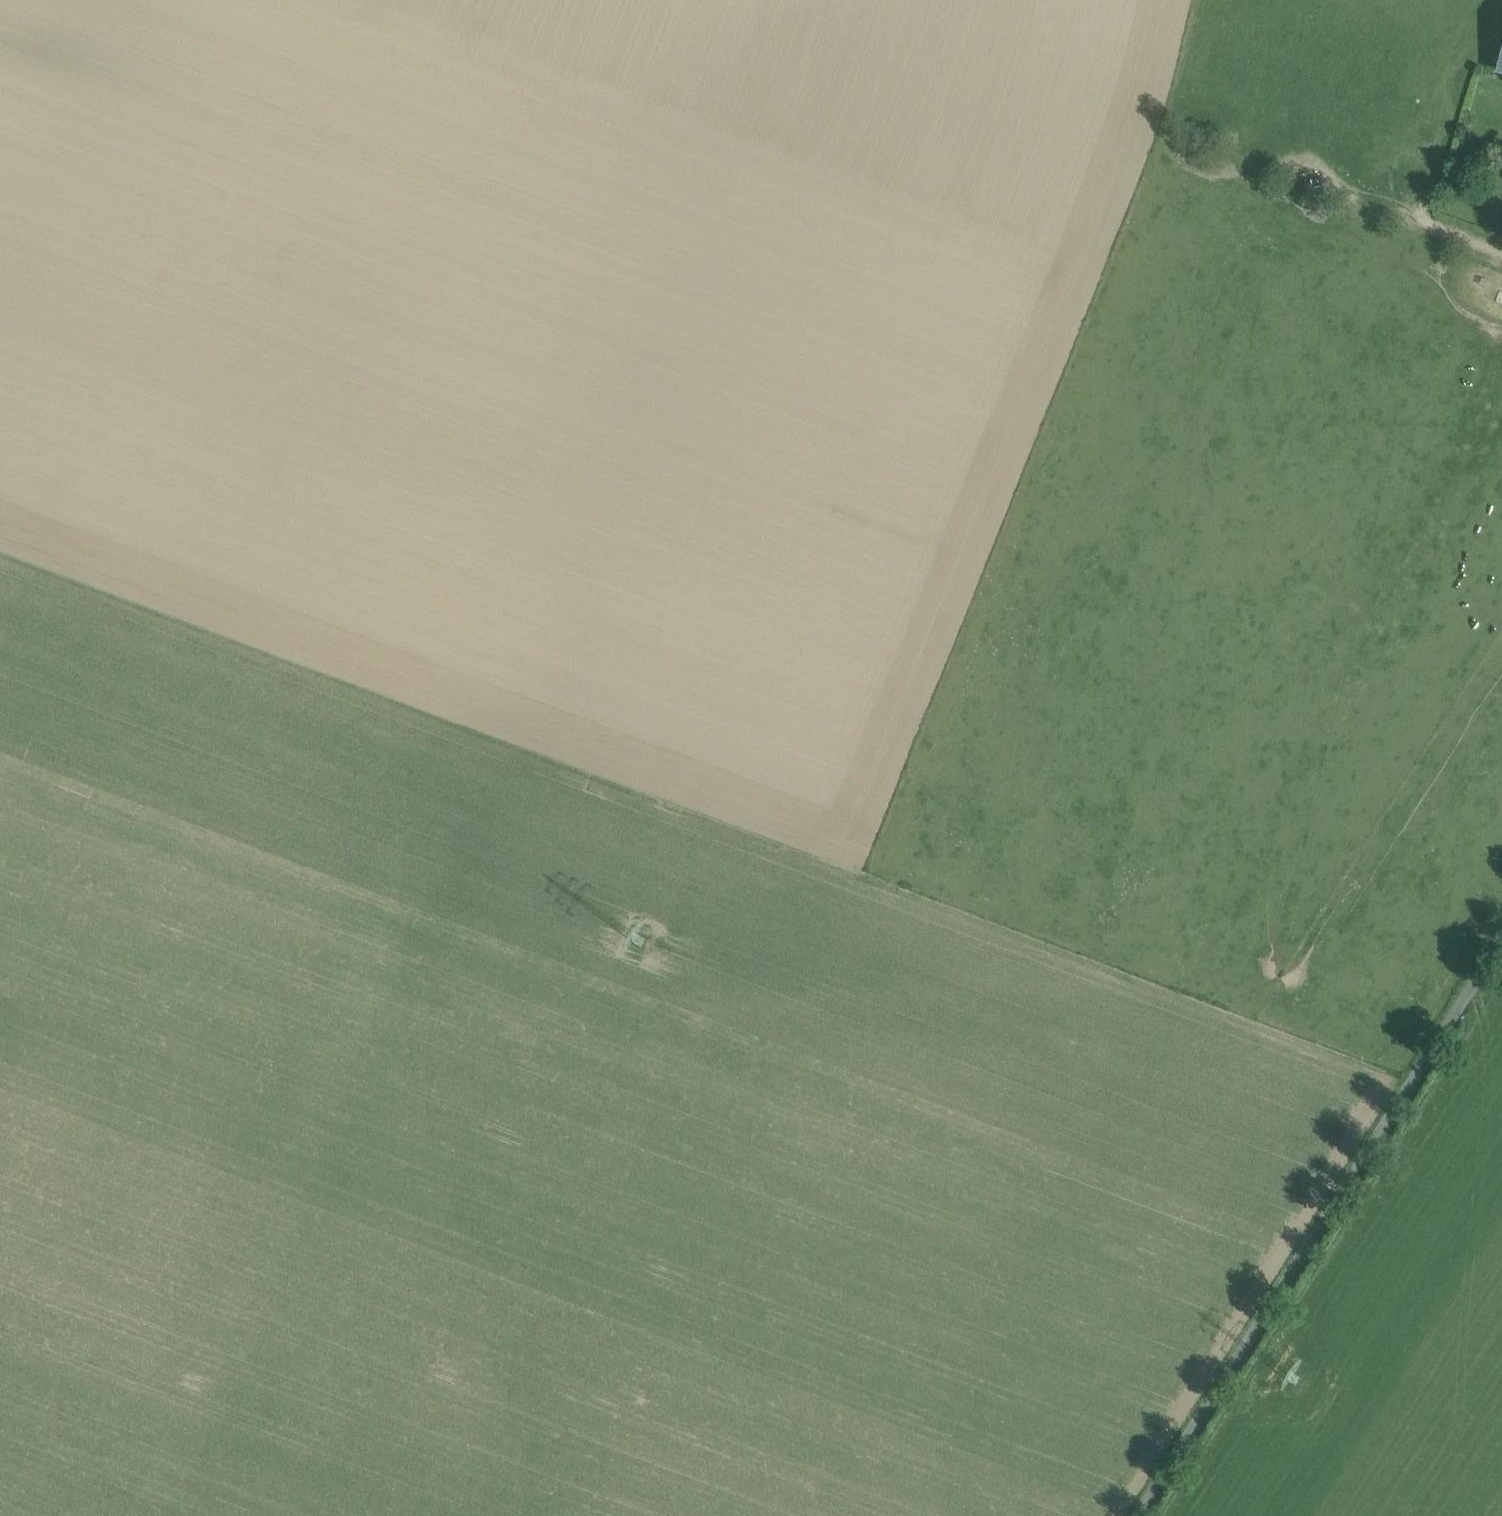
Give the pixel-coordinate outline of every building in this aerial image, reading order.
[(1489,281),(1477,277),(1476,283),(1487,287),(1489,281)]
